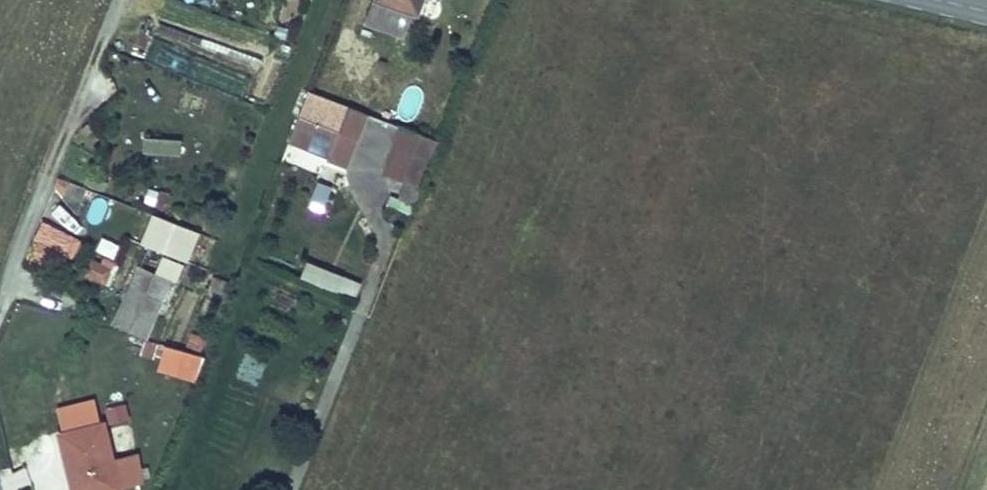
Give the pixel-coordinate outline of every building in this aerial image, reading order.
[(363,20),(398,33),(407,11),(414,13),(419,0),(370,0),(363,20)] [(159,47),(154,61),(183,72),(188,57),(159,47)] [(339,97),(328,127),(334,130),(343,133),(359,139),(371,107),(340,94),(339,97)] [(293,114),(283,139),(324,156),(325,151),(334,130),(328,127),(293,114)] [(433,131),(399,117),(391,138),(397,140),(422,150),(425,151),(433,131)] [(334,130),(325,151),(335,155),(343,133),(334,130)] [(144,133),(141,149),(179,156),(182,140),(144,133)] [(422,150),(397,140),(387,166),(401,172),(412,176),(422,150)] [(412,176),(401,172),(395,189),(411,196),(418,178),(412,176)] [(323,213),(332,185),(316,180),(308,208),(323,213)] [(411,196),(387,186),(381,199),(406,210),(411,196)] [(146,187),(142,205),(163,209),(167,192),(146,187)] [(41,220),(29,247),(69,264),(81,238),(41,220)] [(181,234),(160,227),(148,257),(169,265),(181,234)] [(113,258),(120,238),(105,232),(97,252),(113,258)] [(92,254),(83,277),(109,287),(118,264),(92,254)] [(147,261),(137,258),(129,279),(139,283),(147,261)] [(168,269),(147,261),(139,283),(129,279),(115,316),(146,327),(168,269)] [(354,284),(300,262),(295,276),(348,297),(354,284)] [(163,335),(146,330),(140,345),(155,352),(163,335)] [(160,346),(154,373),(196,381),(202,354),(160,346)] [(117,475),(110,444),(72,454),(81,489),(121,489),(117,475)] [(117,475),(121,489),(131,489),(128,473),(117,475)]
